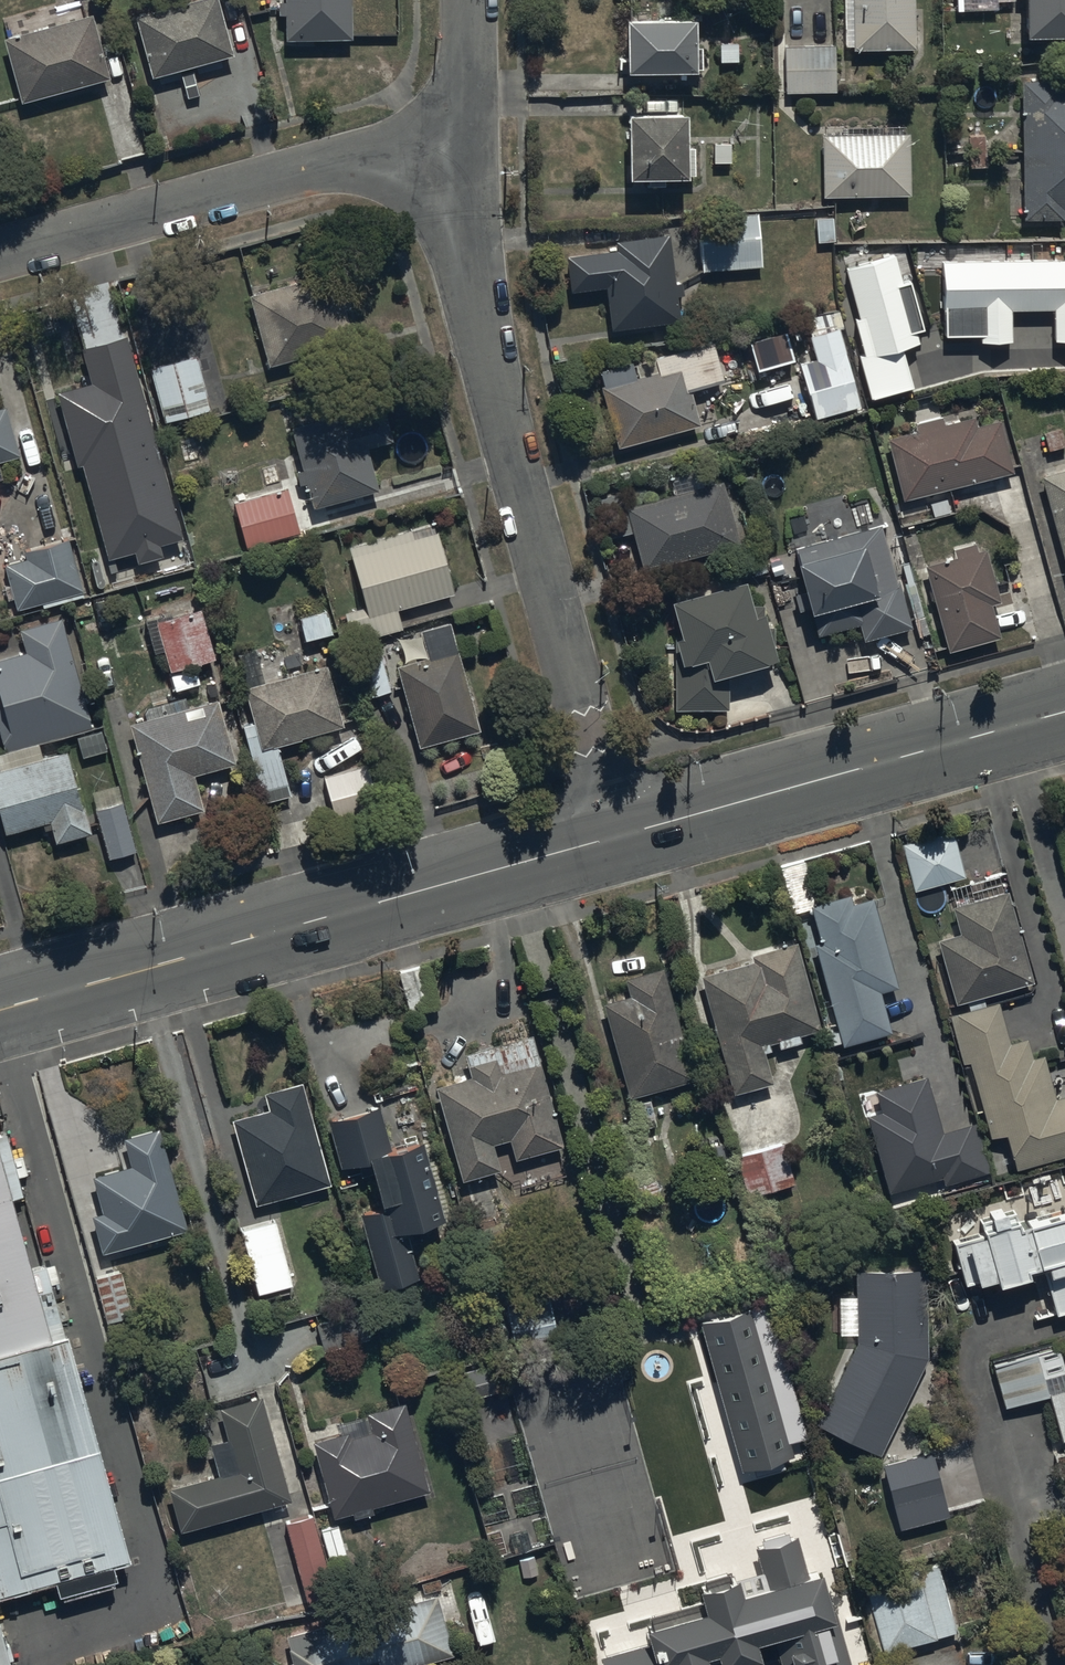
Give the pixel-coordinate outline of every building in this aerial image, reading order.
[(136,21),(153,84),(233,62),(216,0),(211,0),(136,21)] [(284,45),(351,44),(350,0),(287,0),(287,4),(274,4),(275,45),(284,45)] [(854,54),(916,54),(916,0),(854,0),(854,54)] [(956,0),(944,0),(944,11),(956,11),(956,0)] [(1064,43),(1064,0),(1027,0),(1028,44),(1064,43)] [(4,44),(21,108),(110,84),(92,20),(4,44)] [(626,23),(626,75),(697,75),(697,23),(626,23)] [(786,51),(787,97),(836,96),(835,50),(786,51)] [(1023,83),(1023,224),(1064,224),(1064,215),(1064,94),(1063,94),(1063,83),(1023,83)] [(684,117),(626,118),(626,159),(623,159),(623,180),(685,180),(684,117)] [(9,155),(2,127),(0,127),(0,157),(9,155)] [(824,138),(825,201),(911,200),(910,137),(824,138)] [(699,220),(702,273),(762,270),(759,217),(699,220)] [(607,292),(612,334),(681,326),(677,300),(683,299),(682,287),(676,288),(670,239),(616,245),(617,254),(567,260),(571,296),(607,292)] [(896,252),(844,267),(860,319),(856,321),(867,358),(863,359),(874,397),(910,387),(900,351),(922,344),(919,334),(926,331),(911,278),(905,280),(896,252)] [(944,263),(946,339),(982,338),(983,345),(1015,345),(1014,312),(1056,311),(1056,344),(1064,344),(1064,261),(944,263)] [(333,274),(251,299),(269,369),(352,347),(333,274)] [(128,337),(81,350),(91,384),(58,393),(78,467),(83,465),(110,560),(135,553),(138,565),(164,558),(161,548),(185,541),(128,337)] [(815,422),(860,411),(842,337),(796,348),(815,422)] [(599,377),(618,451),(701,430),(692,396),(725,387),(714,347),(599,377)] [(149,367),(151,372),(165,427),(210,415),(196,359),(174,365),(173,361),(149,367)] [(21,458),(7,406),(0,408),(0,464),(21,458)] [(311,508),(314,510),(378,493),(368,454),(391,447),(384,419),(354,426),(352,416),(293,432),(304,471),(295,474),(299,491),(306,489),(311,508)] [(945,427),(943,421),(916,428),(917,435),(889,441),(902,504),(1014,476),(1001,424),(976,431),(974,420),(945,427)] [(1038,474),(1064,566),(1064,466),(1038,474)] [(634,536),(644,574),(741,549),(724,485),(629,511),(624,493),(598,500),(610,543),(634,536)] [(287,494),(235,508),(246,550),(298,537),(287,494)] [(897,585),(882,531),(796,553),(800,570),(798,571),(817,640),(860,628),(865,646),(913,633),(900,585),(897,585)] [(366,610),(362,611),(345,616),(353,645),(401,633),(396,612),(452,598),(436,536),(413,542),(410,533),(349,548),(366,610)] [(26,561),(5,567),(17,611),(85,592),(70,538),(23,551),(26,561)] [(955,561),(926,570),(949,657),(1002,642),(993,608),(1001,606),(987,553),(979,555),(976,546),(953,552),(955,561)] [(676,641),(675,713),(729,714),(729,682),(780,666),(765,619),(757,621),(743,575),(669,598),(682,641),(676,641)] [(301,618),(306,643),(333,637),(327,612),(301,618)] [(198,614),(156,627),(172,677),(214,664),(198,614)] [(20,633),(26,654),(0,662),(0,737),(6,756),(95,728),(61,620),(20,633)] [(396,670),(418,749),(478,733),(450,629),(421,637),(428,662),(396,670)] [(292,799),(277,749),(343,730),(327,669),(265,686),(255,651),(241,655),(250,689),(245,691),(255,726),(242,730),(265,807),(292,799)] [(145,711),(149,724),(132,729),(159,826),(204,814),(195,780),(237,768),(220,705),(190,713),(186,700),(145,711)] [(5,839),(50,827),(56,847),(91,837),(67,755),(43,762),(39,748),(0,759),(0,821),(5,839)] [(368,769),(323,781),(335,827),(379,816),(368,769)] [(122,802),(96,809),(110,856),(135,849),(122,802)] [(902,849),(915,894),(965,881),(953,835),(917,844),(915,835),(904,838),(907,848),(902,849)] [(938,944),(957,1008),(1035,987),(1010,896),(954,911),(961,937),(938,944)] [(881,997),(899,992),(874,902),(854,908),(851,900),(811,911),(821,949),(817,951),(840,1034),(827,1038),(831,1049),(842,1046),(844,1051),(893,1037),(881,997)] [(772,1055),(770,1047),(821,1033),(798,948),(753,960),(755,965),(701,980),(733,1098),(774,1087),(766,1056),(772,1055)] [(600,999),(632,1103),(695,1084),(664,973),(626,984),(628,991),(600,999)] [(1017,1172),(1064,1159),(1064,1100),(1055,1103),(1043,1060),(1034,1062),(1028,1042),(1010,1047),(999,1007),(951,1020),(964,1068),(971,1066),(991,1141),(1007,1138),(1017,1172)] [(502,1176),(494,1148),(509,1144),(514,1163),(564,1151),(535,1038),(465,1056),(471,1082),(436,1091),(460,1188),(468,1186),(479,1232),(504,1225),(492,1178),(502,1176)] [(868,1121),(890,1197),(943,1183),(944,1188),(992,1176),(979,1126),(943,1135),(928,1080),(877,1093),(883,1117),(868,1121)] [(330,1189),(302,1089),(265,1099),(269,1113),(232,1123),(257,1210),(330,1189)] [(421,1281),(409,1240),(446,1229),(421,1145),(389,1155),(376,1112),(329,1126),(343,1174),(370,1166),(383,1210),(359,1217),(382,1292),(421,1281)] [(4,1116),(0,1117),(0,1591),(128,1556),(4,1116)] [(187,1236),(160,1132),(125,1141),(134,1172),(94,1182),(104,1219),(95,1221),(104,1258),(187,1236)] [(738,1161),(751,1202),(796,1187),(782,1146),(738,1161)] [(1047,1274),(1060,1320),(1064,1319),(1064,1209),(1027,1220),(1030,1231),(1021,1233),(1017,1216),(1005,1220),(1002,1210),(982,1216),(986,1231),(952,1240),(967,1290),(978,1287),(980,1292),(998,1287),(1000,1295),(1031,1286),(1029,1279),(1047,1274)] [(121,1272),(93,1281),(107,1329),(135,1320),(121,1272)] [(816,1430),(880,1459),(929,1361),(927,1273),(857,1274),(857,1301),(837,1301),(838,1335),(857,1335),(858,1348),(816,1430)] [(507,1310),(514,1349),(557,1341),(550,1302),(507,1310)] [(765,1309),(701,1325),(743,1474),(794,1460),(790,1447),(808,1442),(788,1369),(770,1374),(763,1349),(776,1345),(765,1309)] [(1060,1350),(995,1367),(1006,1412),(1050,1401),(1061,1444),(1064,1443),(1064,1368),(1060,1350)] [(464,1374),(471,1402),(504,1394),(497,1366),(464,1374)] [(261,1400),(219,1410),(227,1443),(212,1447),(221,1479),(161,1495),(173,1539),(289,1508),(261,1400)] [(337,1424),(341,1437),(312,1445),(333,1523),(353,1518),(353,1520),(373,1515),(372,1510),(429,1495),(405,1406),(367,1416),(337,1424)] [(906,1527),(906,1529),(949,1518),(932,1455),(906,1462),(904,1455),(886,1460),(887,1467),(884,1468),(900,1529),(906,1527)] [(313,1519),(285,1527),(308,1610),(336,1602),(313,1519)] [(758,1652),(777,1647),(782,1664),(850,1664),(839,1628),(837,1628),(823,1579),(809,1583),(798,1541),(789,1543),(787,1538),(762,1545),(763,1551),(757,1553),(768,1594),(743,1601),(739,1587),(734,1588),(731,1578),(704,1585),(707,1598),(701,1600),(707,1621),(647,1637),(650,1648),(602,1661),(603,1664),(709,1664),(708,1664),(720,1661),(721,1664),(761,1664),(758,1652)] [(883,1652),(885,1658),(958,1636),(938,1568),(856,1592),(875,1654),(883,1652)] [(268,1646),(274,1664),(424,1664),(451,1658),(435,1600),(268,1646)] [(13,1662),(0,1614),(0,1664),(2,1664),(13,1662)]
